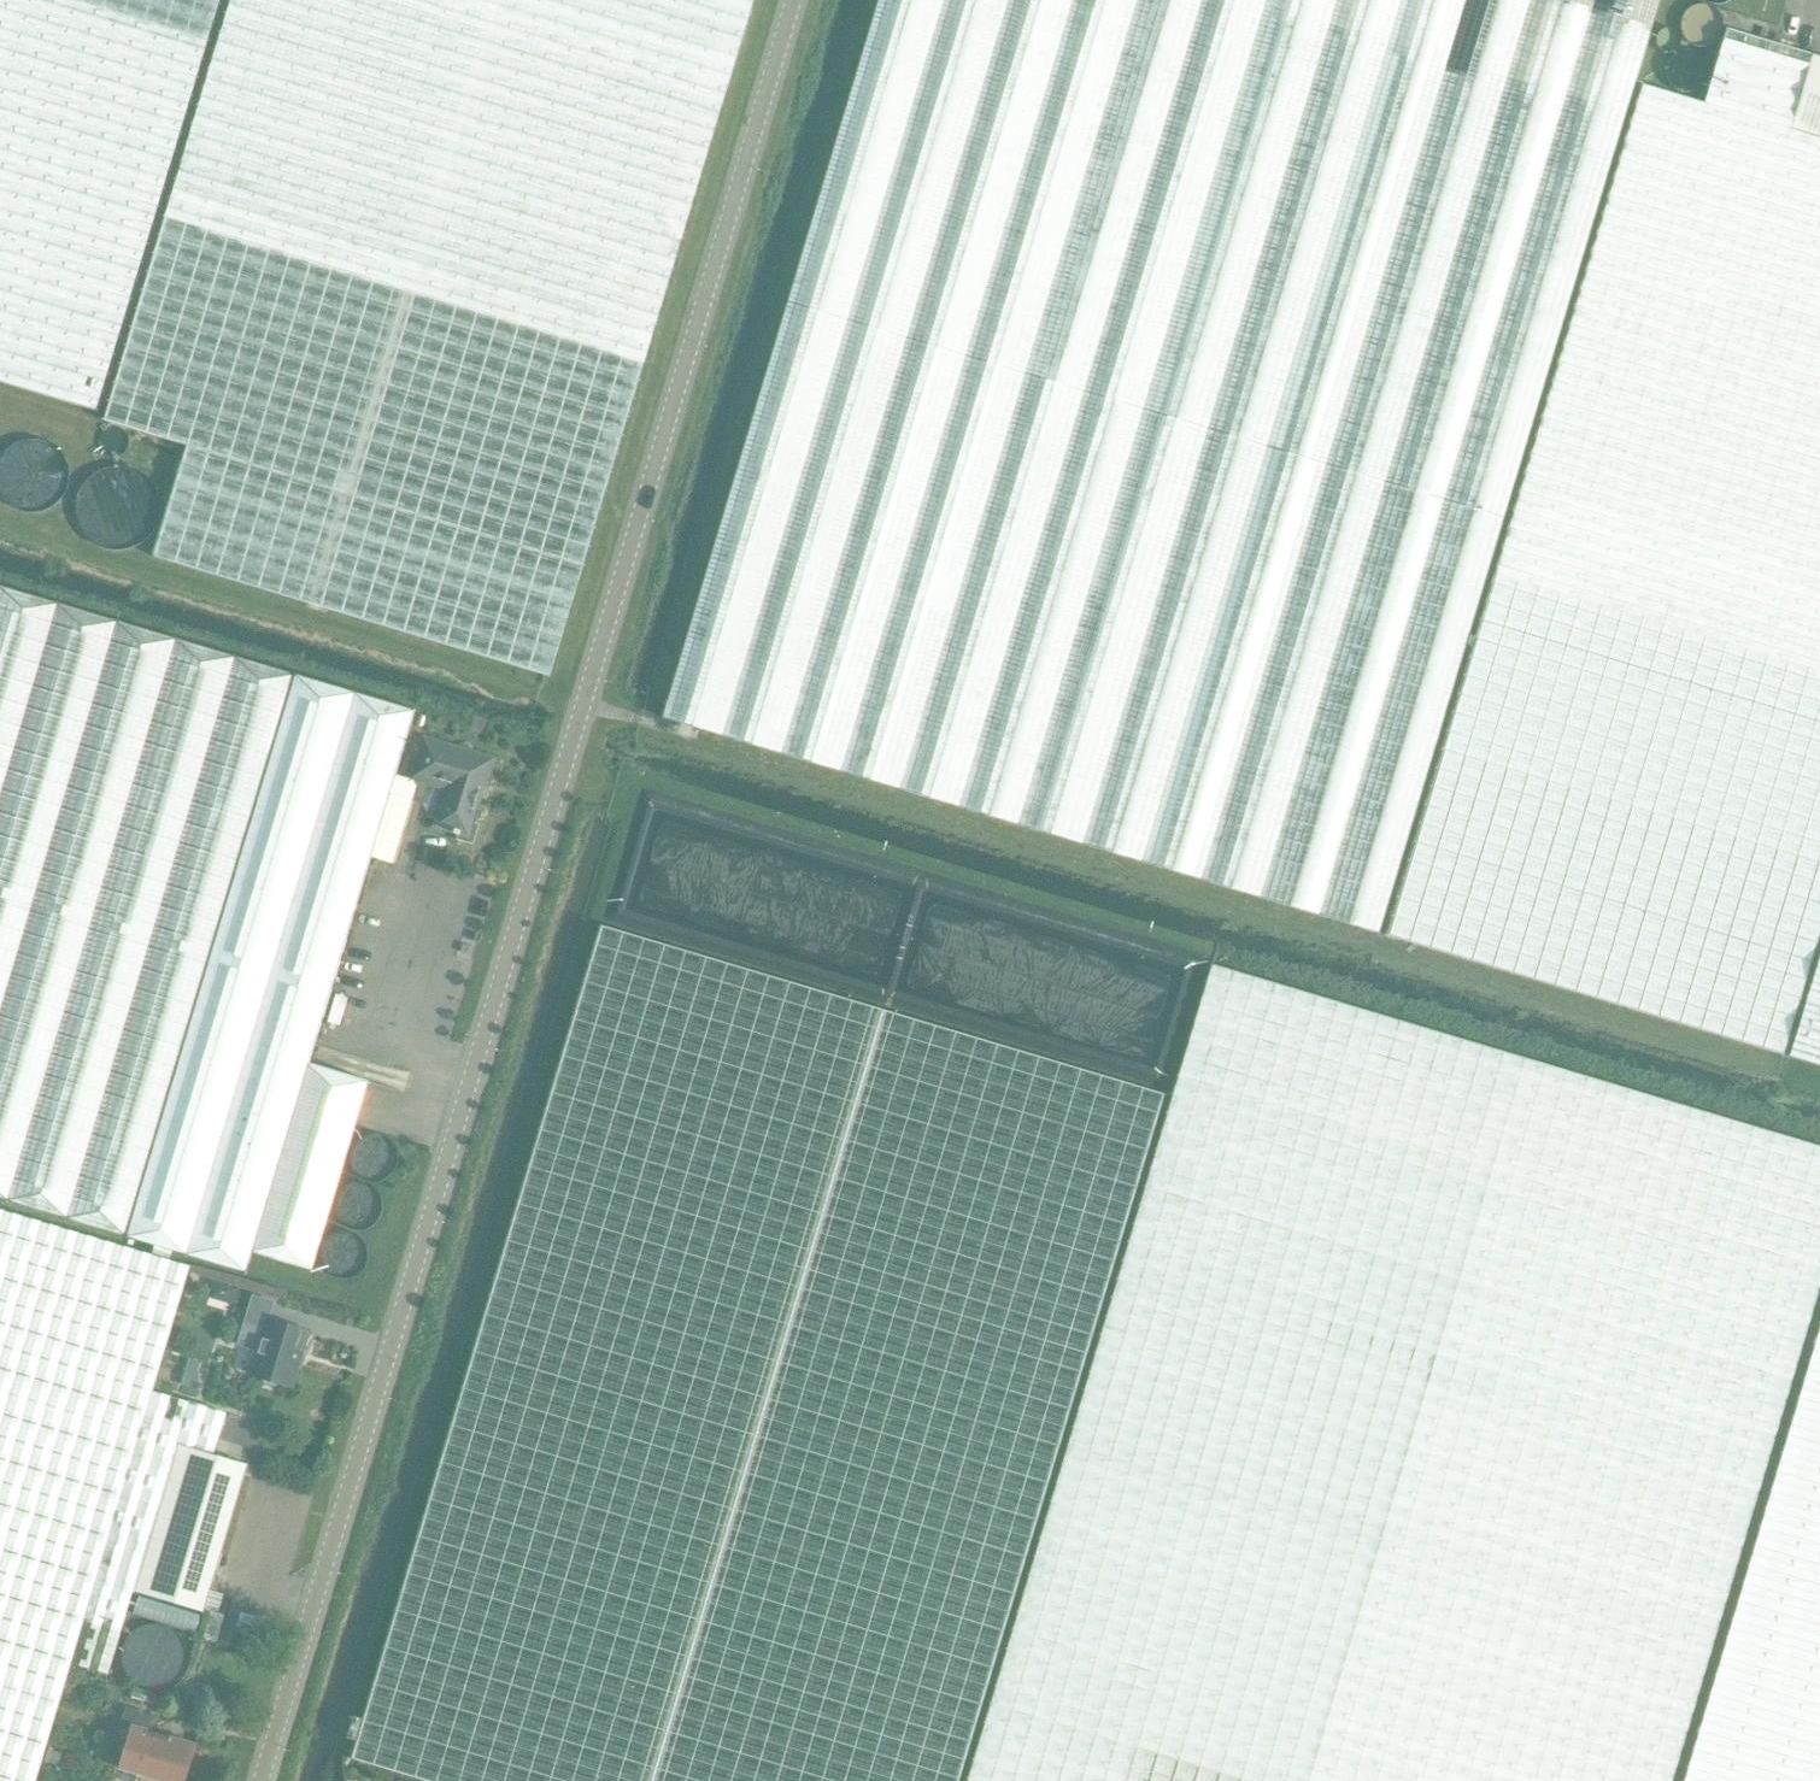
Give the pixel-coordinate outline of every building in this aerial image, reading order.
[(96,411),(221,0),(0,0),(0,382),(96,411)] [(170,200),(104,421),(188,446),(154,557),(550,677),(650,345),(754,0),(231,0),(170,200)] [(663,718),(1379,934),(1660,0),(879,0),(663,718)] [(1705,104),(1819,138),(1819,58),(1727,30),(1705,104)] [(1705,104),(1642,85),(1387,935),(1783,1054),(1819,932),(1819,138),(1705,104)] [(396,777),(416,711),(0,586),(0,1200),(246,1273),(252,1252),(312,1270),(368,1082),(309,1064),(372,856),(395,863),(414,801),(412,800),(416,782),(396,777)] [(424,739),(414,772),(449,782),(436,826),(454,831),(453,834),(458,835),(457,840),(473,845),(479,824),(472,822),(482,789),(477,788),(487,758),(424,739)] [(1164,1094),(601,925),(351,1758),(427,1780),(958,1780),(1164,1094)] [(1789,1057),(1819,1066),(1819,954),(1789,1057)] [(1819,1283),(1819,1148),(1211,965),(1178,1075),(967,1780),(1671,1780),(1819,1283)] [(177,1444),(214,1455),(227,1412),(153,1390),(190,1266),(0,1209),(0,1780),(36,1780),(72,1663),(109,1674),(133,1591),(177,1444)] [(267,1319),(250,1374),(262,1378),(265,1383),(275,1387),(281,1384),(292,1387),(309,1332),(267,1319)] [(1684,1780),(1819,1780),(1819,1325),(1684,1780)] [(214,1455),(177,1444),(133,1591),(204,1612),(248,1465),(214,1455)] [(136,1780),(184,1780),(195,1745),(147,1731),(152,1714),(126,1707),(120,1727),(131,1731),(120,1768),(138,1773),(136,1780)]
